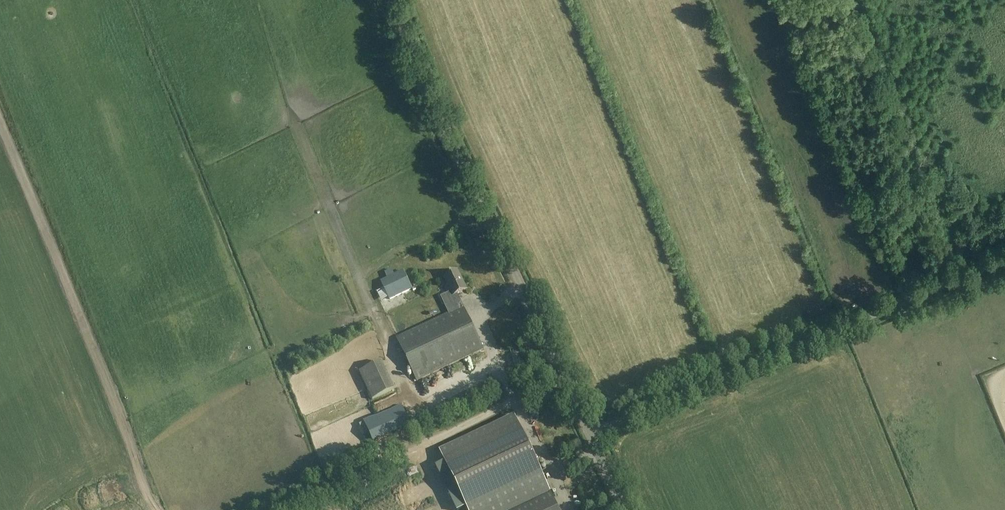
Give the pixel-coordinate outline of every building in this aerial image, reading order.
[(457,294),(467,290),(457,270),(449,274),(450,275),(444,278),(451,292),(441,297),(449,313),(396,338),(417,381),(483,349),(457,294)] [(364,369),(374,398),(396,390),(384,357),(375,360),(376,364),(364,369)] [(514,415),(440,451),(468,509),(559,509),(514,415)] [(422,483),(426,496),(435,493),(431,481),(422,483)]
